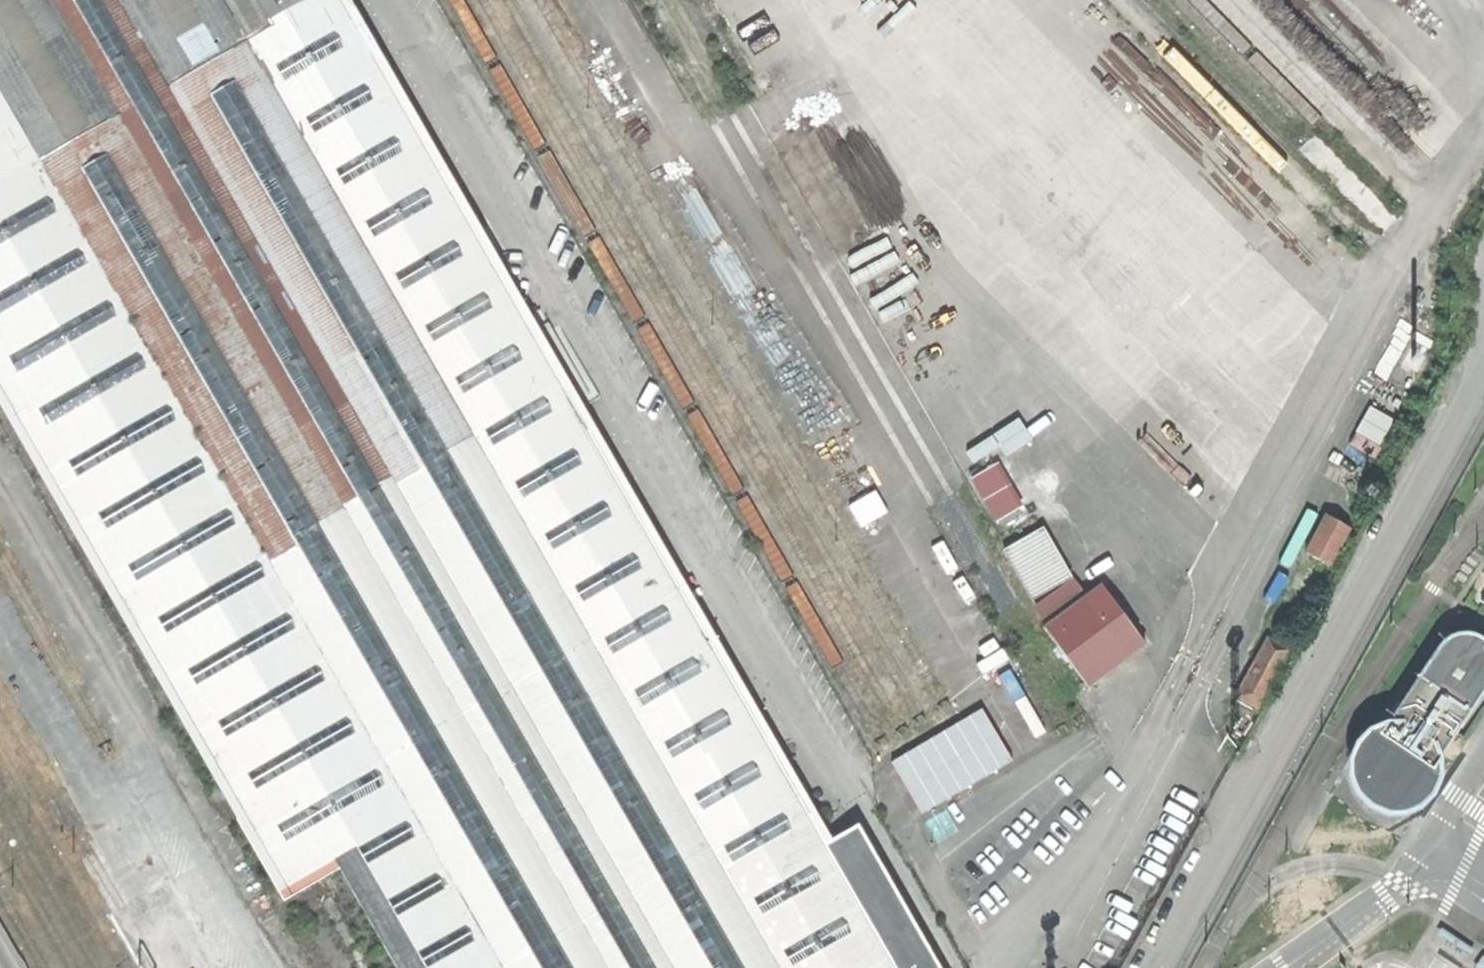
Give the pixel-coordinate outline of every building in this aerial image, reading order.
[(914,946),(903,950),(897,940),(906,931),(864,857),(841,869),(834,856),(829,859),(333,0),(0,0),(0,386),(287,884),(333,857),(397,967),(927,967),(914,946)] [(1358,432),(1381,443),(1393,418),(1371,407),(1358,432)] [(1032,472),(1043,495),(1076,479),(1064,456),(1032,472)] [(999,462),(970,476),(992,521),(1021,507),(999,462)] [(1283,607),(1302,617),(1329,568),(1328,567),(1349,527),(1327,515),(1306,553),(1311,556),(1283,607)] [(1087,683),(1144,641),(1102,584),(1045,626),(1087,683)] [(1483,690),(1483,639),(1477,634),(1464,630),(1453,633),(1438,643),(1383,725),(1377,729),(1367,736),(1358,749),(1354,762),(1354,776),(1359,789),(1366,798),(1375,805),(1386,808),(1399,808),(1412,803),(1422,796),(1429,787),(1432,778),(1432,766),(1483,690)] [(1237,694),(1257,704),(1287,648),(1268,636),(1237,694)] [(914,946),(906,931),(897,940),(903,950),(914,946)]
